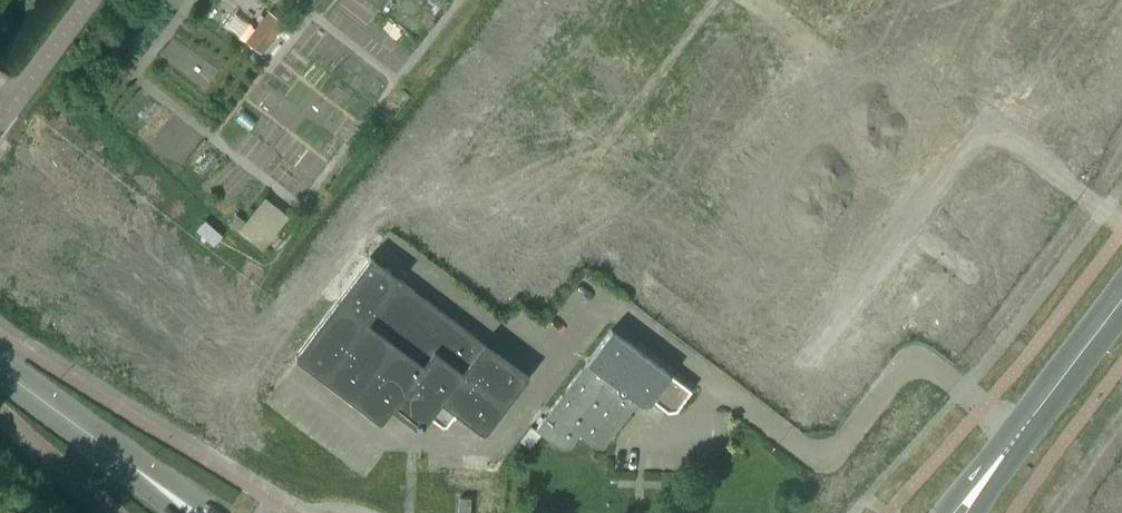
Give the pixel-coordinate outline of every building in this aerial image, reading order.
[(283,22),(268,10),(246,40),(261,52),(283,22)] [(527,376),(369,256),(294,355),(295,359),(377,421),(381,421),(390,409),(416,429),(420,428),(429,416),(441,425),(445,425),(454,413),(480,433),(484,432),(527,376)] [(690,390),(610,329),(534,429),(560,448),(569,447),(578,435),(594,447),(603,445),(640,397),(647,396),(666,411),(675,410),(690,390)] [(470,498),(458,497),(458,512),(469,512),(470,498)]
